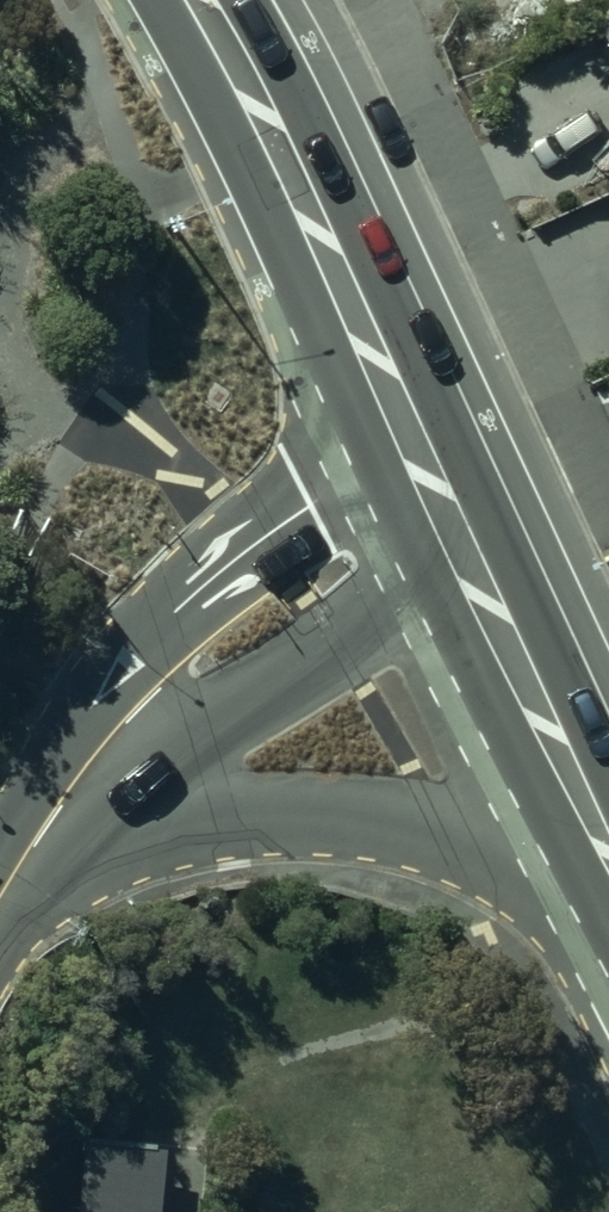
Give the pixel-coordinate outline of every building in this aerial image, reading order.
[(86,1133),(79,1211),(150,1211),(157,1139),(86,1133)]
